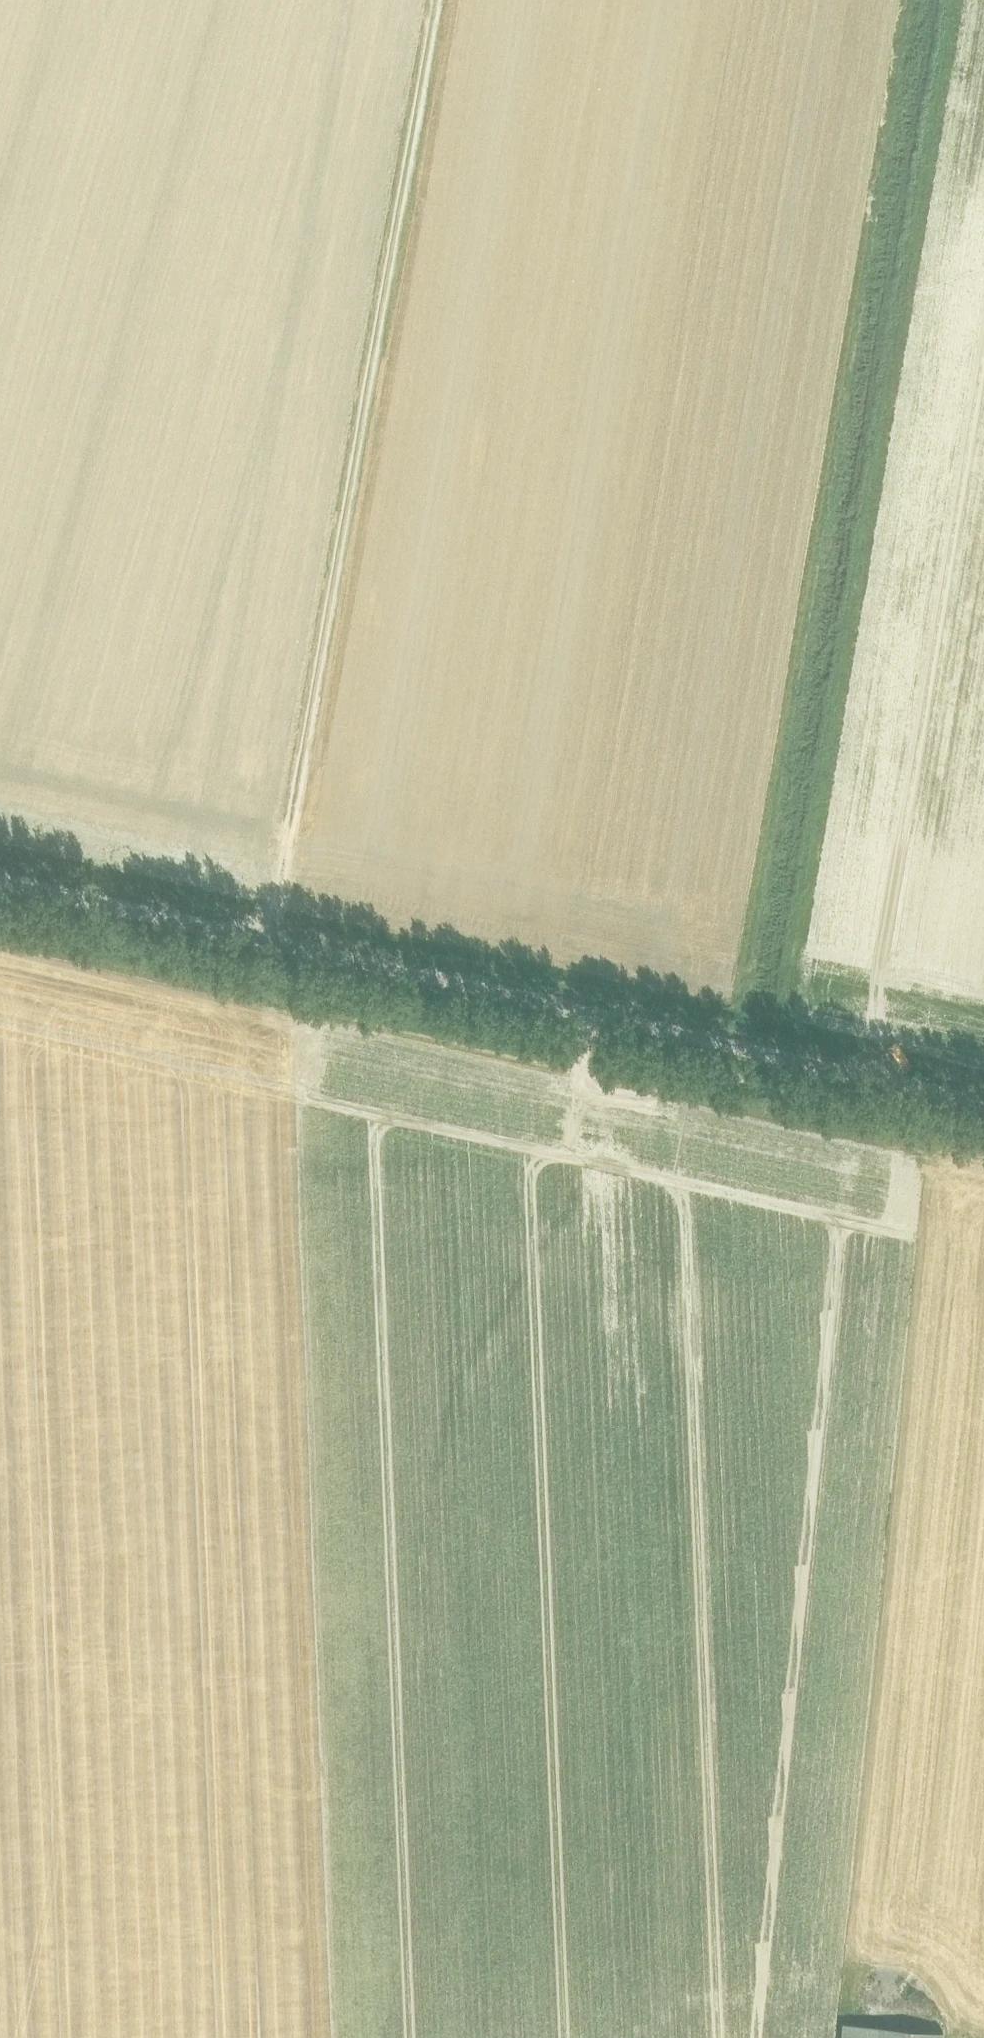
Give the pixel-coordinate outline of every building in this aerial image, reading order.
[(840,2037),(943,2037),(943,2033),(842,2025),(840,2037)]
